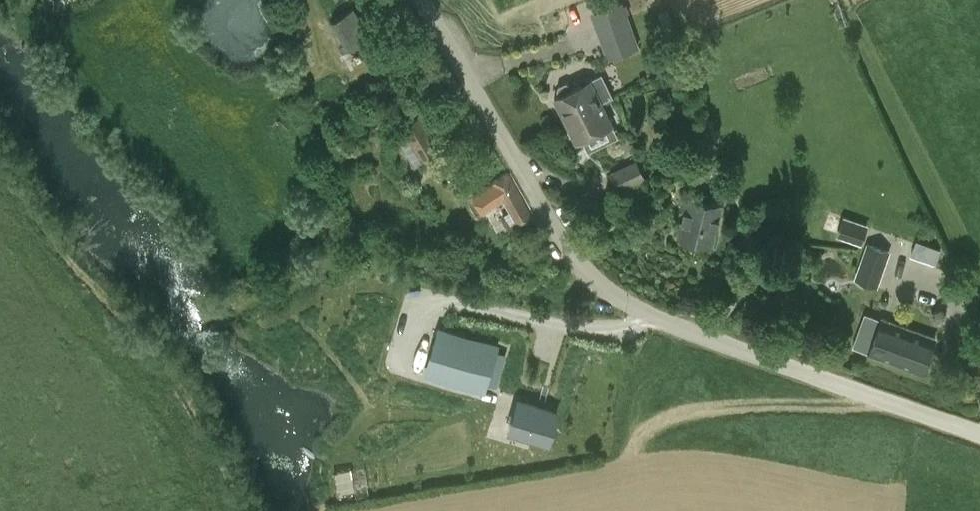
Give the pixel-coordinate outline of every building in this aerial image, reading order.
[(641,49),(623,1),(590,13),(608,61),(641,49)] [(332,21),(349,48),(371,34),(355,7),(332,21)] [(602,101),(613,96),(602,74),(588,81),(585,76),(583,75),(578,78),(577,80),(580,85),(573,89),(570,83),(565,82),(559,85),(557,90),(559,95),(555,98),(565,119),(602,101)] [(612,123),(602,101),(565,119),(576,141),(612,123)] [(442,153),(420,115),(417,117),(411,106),(396,115),(402,126),(393,131),(416,169),(442,153)] [(358,113),(362,124),(379,118),(375,107),(358,113)] [(635,159),(609,171),(617,188),(643,176),(635,159)] [(477,216),(505,200),(518,224),(533,216),(509,172),(493,179),(494,181),(466,196),(477,216)] [(712,244),(722,204),(689,196),(679,236),(712,244)] [(862,241),(867,226),(840,217),(835,232),(862,241)] [(868,241),(855,279),(876,286),(889,248),(868,241)] [(924,372),(936,338),(881,318),(869,352),(924,372)] [(427,369),(484,386),(496,348),(438,331),(427,369)] [(532,435),(548,440),(557,409),(519,397),(516,408),(510,428),(532,434),(532,435)]
